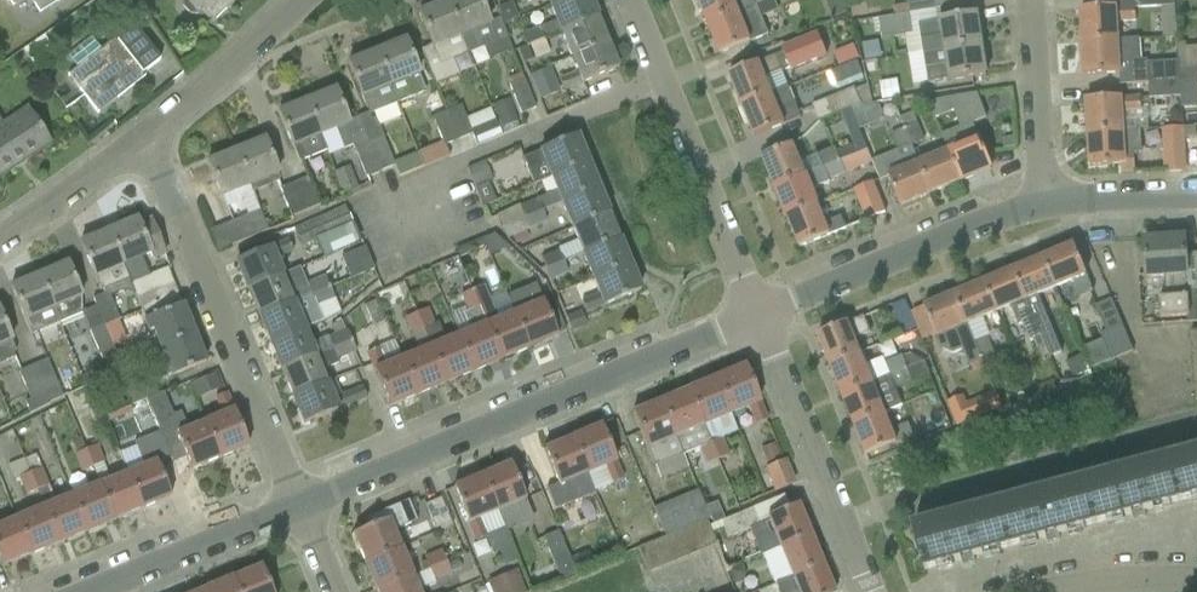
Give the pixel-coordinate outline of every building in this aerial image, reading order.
[(39,14),(61,1),(61,0),(31,0),(39,14)] [(138,6),(134,0),(114,0),(124,16),(138,6)] [(182,1),(182,8),(189,16),(196,16),(202,11),(213,23),(237,0),(183,0),(182,1)] [(507,38),(500,20),(489,24),(479,0),(454,0),(448,3),(447,2),(468,53),(468,54),(507,38)] [(527,46),(527,47),(543,40),(560,33),(596,18),(589,0),(568,0),(550,7),(556,22),(522,35),(527,46)] [(756,5),(768,0),(734,0),(698,0),(708,25),(739,13),(739,12),(756,5)] [(756,5),(739,12),(739,13),(708,25),(721,56),(752,43),(769,35),(761,18),(779,11),(775,0),(768,0),(756,5)] [(895,16),(895,18),(938,12),(938,10),(941,9),(939,0),(940,0),(907,0),(908,5),(894,8),(895,16)] [(1175,0),(1141,0),(1142,8),(1162,7),(1163,38),(1177,38),(1176,24),(1175,0)] [(842,1),(828,7),(833,20),(847,14),(842,1)] [(421,52),(435,85),(459,75),(453,60),(468,53),(447,2),(446,2),(446,3),(420,14),(419,13),(418,14),(432,47),(421,52)] [(498,10),(503,24),(518,18),(512,4),(498,10)] [(1138,39),(1118,40),(1117,22),(1137,21),(1136,7),(1081,10),(1083,44),(1138,41),(1138,39)] [(895,18),(880,21),(883,39),(906,35),(920,33),(923,56),(982,47),(977,14),(942,19),(942,22),(939,23),(938,12),(895,18)] [(596,18),(560,33),(571,59),(607,44),(596,18)] [(143,75),(159,62),(132,28),(116,41),(115,39),(100,51),(91,39),(68,57),(77,69),(67,76),(98,114),(99,113),(98,111),(116,97),(118,99),(145,77),(143,75)] [(783,49),(785,53),(791,70),(792,71),(827,56),(818,34),(783,49)] [(376,53),(376,54),(397,104),(426,92),(405,41),(403,41),(404,42),(377,53),(377,52),(376,53)] [(1083,44),(1085,76),(1127,74),(1128,85),(1148,84),(1149,86),(1180,83),(1178,68),(1178,62),(1147,63),(1147,62),(1140,63),(1138,41),(1083,44)] [(618,70),(607,44),(571,59),(577,74),(560,81),(564,92),(618,70)] [(859,59),(854,46),(834,54),(839,67),(859,59)] [(533,61),(527,47),(519,50),(524,64),(533,61)] [(952,82),(987,76),(982,47),(923,56),(926,84),(931,84),(931,85),(952,81),(952,82)] [(1188,68),(1196,67),(1196,47),(1187,48),(1188,68)] [(348,64),(362,98),(369,114),(358,119),(381,172),(395,166),(375,120),(372,121),(370,115),(397,104),(376,54),(349,64),(349,63),(348,64)] [(777,56),(729,76),(742,108),(790,89),(789,88),(783,72),(777,56)] [(835,86),(861,76),(862,76),(857,63),(830,73),(831,74),(835,86)] [(1178,68),(1180,83),(1196,82),(1196,67),(1188,68),(1178,68)] [(536,109),(524,80),(510,86),(521,115),(536,109)] [(553,81),(535,89),(539,100),(558,92),(553,81)] [(880,84),(883,100),(900,97),(897,81),(880,84)] [(1180,83),(1149,86),(1150,99),(1181,97),(1180,83)] [(872,104),(871,101),(868,86),(861,88),(856,90),(855,88),(813,105),(820,120),(841,112),(850,108),(852,108),(872,104)] [(790,89),(742,108),(755,138),(802,119),(790,89)] [(306,102),(306,103),(326,152),(327,152),(321,136),(335,130),(344,150),(353,146),(366,178),(381,172),(358,119),(347,123),(334,91),(333,91),(334,92),(307,103),(307,102),(306,102)] [(960,128),(943,135),(961,182),(992,170),(973,124),(987,119),(978,95),(961,97),(950,99),(960,128)] [(1087,101),(1089,135),(1124,133),(1122,114),(1142,113),(1141,97),(1087,101)] [(299,163),(326,152),(306,103),(279,114),(279,113),(278,114),(292,148),(293,147),(299,163)] [(447,112),(459,107),(457,103),(445,108),(447,112)] [(879,107),(878,103),(872,104),(852,108),(850,108),(860,131),(871,126),(871,127),(879,124),(883,115),(880,107),(879,107)] [(447,112),(459,140),(473,135),(477,146),(500,136),(495,124),(494,121),(477,129),(477,131),(472,133),(461,107),(447,112)] [(16,168),(14,165),(23,160),(25,162),(51,145),(26,108),(2,124),(0,121),(0,179),(16,168)] [(495,124),(500,136),(519,129),(516,123),(518,123),(512,108),(496,115),(499,123),(495,124)] [(448,158),(444,147),(459,140),(447,112),(433,118),(443,143),(417,153),(422,168),(448,158)] [(925,142),(917,124),(905,129),(912,147),(925,142)] [(904,128),(890,134),(904,172),(890,177),(901,207),(932,194),(920,165),(912,147),(905,129),(904,128)] [(1166,174),(1185,173),(1183,128),(1163,129),(1166,174)] [(1196,128),(1184,128),(1185,139),(1196,138),(1196,128)] [(1121,165),(1122,174),(1135,173),(1136,173),(1135,155),(1143,154),(1141,130),(1124,131),(1124,133),(1089,135),(1091,167),(1121,165)] [(932,194),(961,182),(943,135),(942,135),(949,153),(920,165),(932,194)] [(523,159),(527,169),(533,185),(551,177),(586,163),(576,137),(523,159)] [(1004,150),(1015,148),(1014,139),(1003,140),(1004,150)] [(236,152),(250,186),(278,175),(264,141),(263,141),(263,142),(236,153),(236,152)] [(775,189),(805,176),(800,163),(793,146),(763,158),(775,189)] [(841,162),(837,152),(836,149),(818,156),(823,169),(841,162)] [(805,176),(775,189),(787,218),(818,206),(811,190),(830,184),(830,182),(874,164),(868,151),(858,155),(841,162),(823,169),(805,176)] [(250,186),(236,152),(235,152),(235,153),(209,164),(208,163),(207,164),(221,198),(250,186)] [(894,152),(874,161),(880,174),(900,165),(894,152)] [(468,169),(483,208),(496,202),(488,184),(493,182),(485,162),(468,169)] [(562,203),(597,189),(586,163),(551,177),(557,191),(535,200),(536,201),(521,208),(520,205),(496,216),(501,229),(543,211),(562,203)] [(334,173),(342,194),(357,188),(350,168),(334,173)] [(308,178),(294,184),(306,212),(319,206),(308,178)] [(855,191),(867,221),(886,214),(873,183),(855,191)] [(292,218),(306,212),(294,184),(280,189),(292,218)] [(572,229),(608,214),(597,189),(562,203),(572,229)] [(800,249),(847,230),(842,217),(825,224),(818,206),(787,218),(800,249)] [(353,225),(345,207),(294,230),(301,247),(353,225)] [(543,211),(501,229),(507,239),(512,237),(514,241),(527,235),(526,231),(546,221),(543,211)] [(572,229),(578,243),(583,254),(583,255),(618,240),(608,214),(572,229)] [(235,229),(240,242),(269,231),(263,218),(235,229)] [(123,266),(149,255),(152,261),(165,255),(150,222),(149,222),(150,223),(140,228),(137,220),(136,221),(136,222),(109,233),(109,232),(123,266)] [(123,266),(109,232),(108,232),(108,234),(82,244),(81,244),(80,244),(93,278),(95,278),(99,288),(102,287),(105,294),(130,284),(123,266)] [(1188,253),(1187,239),(1145,241),(1147,277),(1166,276),(1167,299),(1161,300),(1162,319),(1174,318),(1174,325),(1196,324),(1196,252),(1188,253)] [(594,280),(629,266),(618,240),(583,255),(594,280)] [(248,289),(282,275),(275,259),(293,252),(288,242),(236,262),(248,289)] [(469,244),(456,250),(460,259),(472,253),(469,244)] [(1074,246),(1044,258),(1057,289),(1074,281),(1081,298),(1094,292),(1074,246)] [(341,258),(349,280),(373,271),(364,249),(341,258)] [(546,270),(563,263),(558,251),(541,258),(545,268),(546,270)] [(1039,296),(1057,289),(1044,258),(1015,270),(1051,357),(1062,353),(1039,296)] [(563,263),(546,270),(551,281),(567,274),(563,263)] [(61,325),(83,315),(83,313),(81,297),(67,264),(66,265),(66,266),(40,277),(39,276),(59,324),(60,323),(61,325)] [(581,303),(586,314),(640,292),(629,266),(594,280),(600,296),(581,303)] [(135,297),(173,281),(168,269),(130,284),(135,297)] [(329,287),(325,277),(306,284),(299,269),(282,276),(282,275),(248,289),(259,317),(329,287)] [(1015,270),(985,283),(997,313),(1011,308),(1018,325),(1023,323),(1030,340),(1041,336),(1050,358),(1051,357),(1015,270)] [(31,336),(59,324),(39,276),(38,276),(39,277),(12,288),(12,287),(11,288),(31,336)] [(155,331),(161,348),(194,335),(194,334),(193,335),(182,308),(183,308),(173,281),(135,297),(145,320),(142,322),(147,334),(155,331)] [(955,295),(967,326),(979,321),(997,313),(985,283),(955,295)] [(525,289),(527,293),(532,306),(514,314),(529,350),(557,338),(535,285),(525,289)] [(329,287),(259,317),(270,344),(304,330),(322,322),(316,307),(334,300),(329,287)] [(529,350),(514,314),(497,321),(489,304),(491,304),(484,287),(472,291),(501,361),(529,350)] [(470,332),(458,337),(473,373),(501,361),(472,291),(461,296),(460,297),(467,313),(463,315),(470,332)] [(119,320),(108,294),(94,300),(96,307),(104,326),(119,320)] [(938,338),(967,326),(955,295),(925,308),(938,338)] [(1132,352),(1112,301),(1096,307),(1106,333),(1101,335),(1112,361),(1132,352)] [(893,307),(898,321),(911,315),(905,302),(893,307)] [(385,323),(375,303),(365,308),(375,328),(385,323)] [(445,384),(473,373),(458,337),(446,342),(438,324),(434,326),(428,310),(417,314),(424,332),(430,348),(445,384)] [(566,318),(572,332),(586,326),(580,312),(566,318)] [(15,358),(13,353),(16,352),(0,314),(0,365),(15,358)] [(412,336),(424,332),(417,314),(405,319),(412,336)] [(818,336),(831,368),(861,355),(854,336),(869,330),(864,317),(818,336)] [(352,342),(350,337),(347,330),(345,331),(341,322),(331,326),(334,335),(326,339),(331,350),(352,342)] [(113,347),(104,326),(90,333),(102,360),(105,369),(118,363),(115,354),(116,354),(115,352),(113,347)] [(281,371),(315,357),(310,345),(304,330),(270,344),(281,371)] [(173,376),(206,363),(205,362),(204,362),(193,336),(194,336),(194,335),(161,348),(173,376)] [(975,343),(982,360),(983,360),(993,355),(994,355),(987,338),(986,339),(976,343),(975,343)] [(315,357),(281,371),(293,398),(326,384),(321,371),(339,364),(338,360),(357,353),(352,342),(331,350),(315,357)] [(970,365),(982,360),(975,343),(963,348),(970,365)] [(389,408),(417,396),(402,359),(386,366),(379,348),(367,353),(389,408)] [(445,384),(430,348),(402,359),(417,396),(445,384)] [(115,354),(118,363),(131,358),(130,356),(118,351),(115,352),(116,354),(115,354)] [(831,368),(843,397),(873,385),(861,355),(831,368)] [(885,365),(890,378),(908,371),(903,358),(885,365)] [(46,361),(33,366),(49,404),(63,398),(46,361)] [(19,372),(31,400),(25,403),(30,415),(49,405),(49,404),(33,366),(19,372)] [(767,421),(745,368),(716,380),(731,417),(749,410),(756,426),(767,421)] [(902,406),(896,389),(912,382),(908,371),(890,378),(873,385),(843,397),(855,427),(885,414),(884,413),(902,406)] [(222,389),(216,375),(191,385),(197,399),(222,389)] [(721,439),(715,424),(731,417),(716,380),(687,391),(717,460),(729,456),(722,439),(721,439)] [(148,400),(158,395),(152,381),(123,393),(129,408),(148,400)] [(333,400),(326,384),(293,398),(304,425),(367,399),(362,388),(333,400)] [(661,402),(683,455),(699,448),(706,465),(717,460),(687,391),(661,402)] [(204,422),(220,459),(248,447),(227,394),(215,398),(222,415),(204,422)] [(964,397),(947,404),(957,426),(973,420),(967,404),(964,397)] [(665,464),(664,462),(683,455),(661,402),(632,414),(654,469),(665,464)] [(180,413),(173,416),(155,422),(160,432),(171,459),(172,461),(185,456),(191,471),(220,459),(204,422),(187,429),(180,413)] [(891,431),(885,414),(855,427),(867,456),(914,437),(909,424),(891,431)] [(601,427),(572,439),(587,476),(605,469),(611,486),(623,482),(601,427)] [(13,431),(1,436),(9,459),(21,454),(13,431)] [(128,473),(143,510),(171,498),(157,465),(171,459),(160,432),(133,443),(143,467),(128,473)] [(595,495),(587,476),(572,439),(543,451),(559,488),(547,493),(554,511),(595,495)] [(98,446),(86,451),(93,468),(103,464),(105,463),(98,446)] [(768,469),(782,463),(776,450),(762,455),(768,469)] [(93,468),(86,451),(74,456),(81,473),(93,468)] [(1169,460),(1181,503),(1196,498),(1196,452),(1169,460)] [(24,461),(37,491),(43,508),(59,544),(87,533),(72,496),(55,503),(49,486),(42,469),(41,470),(35,456),(24,461)] [(1169,460),(1084,482),(1095,526),(1133,516),(1133,517),(1144,514),(1144,513),(1181,503),(1169,460)] [(37,491),(24,461),(23,461),(8,466),(14,481),(19,480),(26,496),(37,491)] [(766,470),(774,489),(775,492),(793,485),(784,462),(782,463),(768,469),(766,470)] [(483,476),(481,477),(497,514),(504,530),(505,531),(532,519),(510,465),(494,471),(492,467),(482,472),(483,476)] [(143,510),(128,473),(99,485),(115,521),(143,510)] [(497,514),(481,477),(453,488),(475,543),(486,539),(485,538),(504,530),(497,514)] [(999,505),(1010,549),(1047,539),(1047,540),(1059,537),(1058,536),(1095,526),(1084,482),(999,505)] [(72,496),(87,533),(115,521),(99,485),(72,496)] [(665,537),(678,532),(692,527),(707,521),(710,520),(697,491),(653,509),(665,537)] [(425,505),(436,534),(452,527),(441,499),(425,505)] [(357,547),(365,564),(400,550),(393,532),(416,522),(408,502),(366,519),(370,528),(353,535),(357,547)] [(974,558),(1010,549),(999,505),(913,528),(925,572),(962,562),(963,563),(974,560),(974,558)] [(760,556),(762,556),(809,536),(797,506),(766,518),(772,535),(755,543),(760,556)] [(30,556),(59,544),(43,508),(15,519),(30,556)] [(751,510),(741,514),(721,522),(723,528),(727,539),(749,531),(758,527),(756,522),(751,510)] [(2,568),(30,556),(15,519),(0,526),(0,562),(2,568)] [(692,527),(702,551),(716,545),(707,521),(692,527)] [(692,527),(678,532),(688,557),(702,551),(692,527)] [(541,540),(548,557),(566,549),(559,532),(541,540)] [(664,538),(675,562),(688,557),(678,532),(665,537),(664,538)] [(822,566),(809,536),(762,556),(775,584),(822,566)] [(651,543),(661,568),(675,562),(664,538),(651,543)] [(661,568),(651,543),(639,548),(637,549),(648,573),(661,568)] [(510,545),(497,550),(505,566),(517,561),(510,545)] [(400,550),(365,564),(376,591),(412,577),(411,576),(400,550)] [(429,570),(446,563),(441,551),(425,558),(429,570)] [(588,551),(582,553),(569,559),(575,572),(588,567),(594,565),(593,564),(588,551)] [(458,561),(447,565),(450,573),(461,568),(458,561)] [(447,565),(446,564),(446,563),(428,571),(432,582),(435,581),(451,575),(450,573),(447,565)] [(727,571),(733,586),(742,582),(746,574),(742,565),(727,571)] [(775,584),(778,591),(832,591),(822,566),(775,584)] [(238,591),(272,591),(261,568),(233,579),(238,591)] [(516,570),(487,582),(488,586),(490,591),(525,591),(516,570)] [(412,577),(376,591),(418,591),(412,577)] [(224,583),(205,591),(206,591),(238,591),(233,579),(224,583)]
